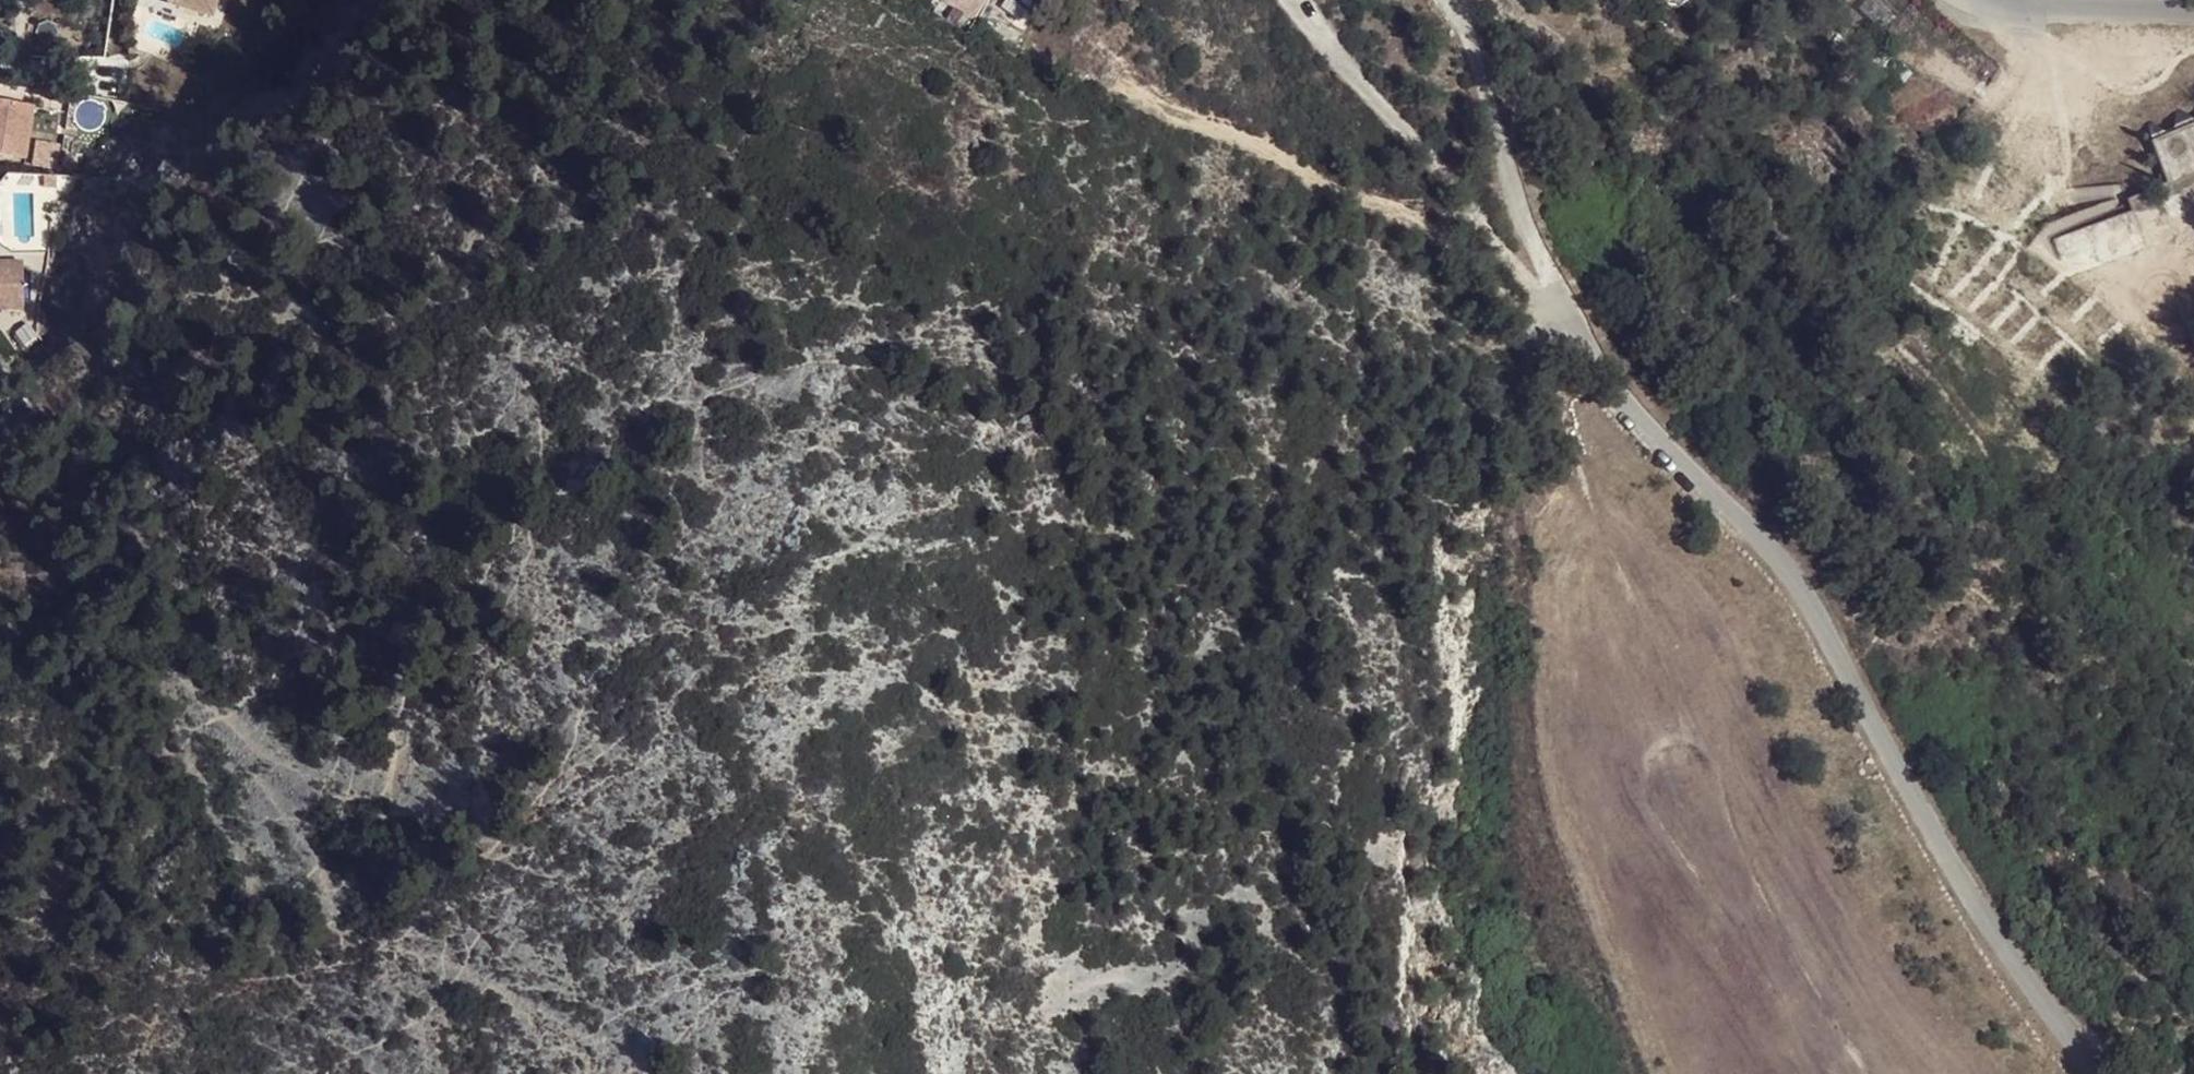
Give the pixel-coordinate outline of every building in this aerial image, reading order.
[(206,12),(209,0),(164,0),(206,12)] [(986,7),(975,0),(945,0),(944,1),(978,21),(986,7)] [(1043,11),(1025,0),(999,0),(985,22),(1022,45),(1043,11)] [(2193,182),(2193,109),(2148,128),(2173,191),(2193,182)] [(40,157),(27,157),(27,169),(40,169),(40,157)] [(2064,267),(2068,277),(2147,248),(2133,209),(2053,239),(2064,267)] [(8,289),(7,244),(0,244),(0,289),(8,289)]
